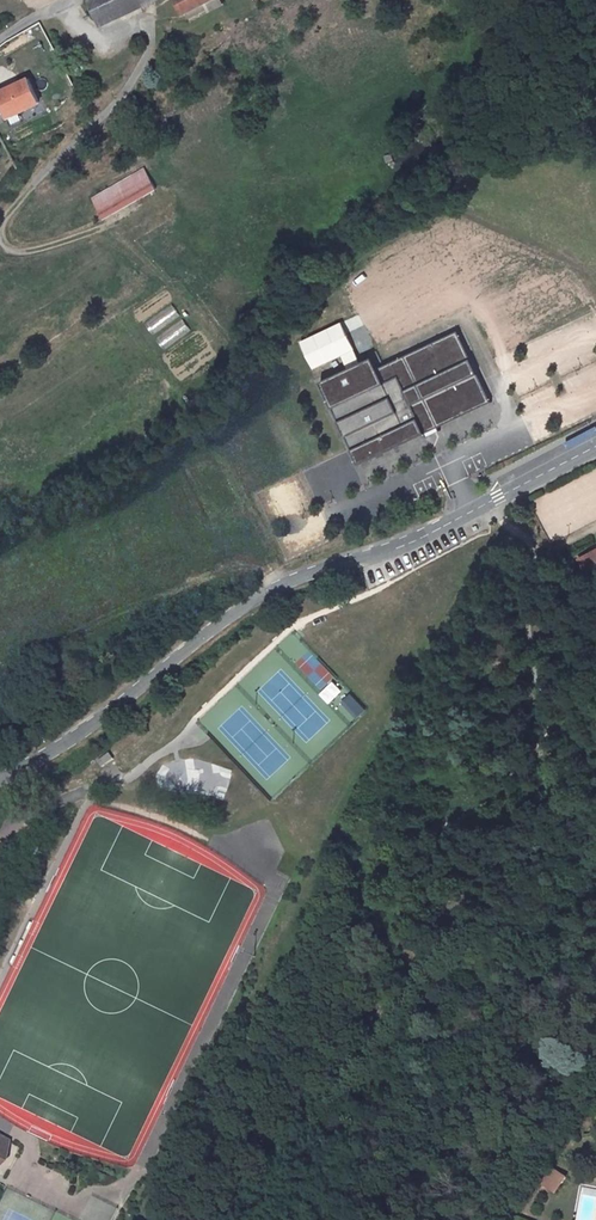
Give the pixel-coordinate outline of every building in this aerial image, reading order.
[(98,22),(113,15),(105,0),(87,0),(98,22)] [(113,15),(141,1),(141,0),(105,0),(113,15)] [(185,13),(211,0),(178,0),(185,13)] [(0,94),(0,98),(10,118),(41,104),(30,80),(0,94)] [(100,211),(153,182),(142,161),(89,189),(100,211)] [(373,359),(321,385),(362,467),(493,401),(457,331),(379,370),(373,359)] [(354,368),(353,348),(308,350),(309,369),(354,368)] [(585,564),(593,578),(595,576),(595,559),(585,564)] [(114,755),(103,763),(107,768),(118,760),(114,755)] [(3,1167),(11,1154),(4,1151),(8,1146),(0,1142),(0,1165),(3,1167)] [(560,1176),(570,1161),(556,1152),(546,1167),(560,1176)]
